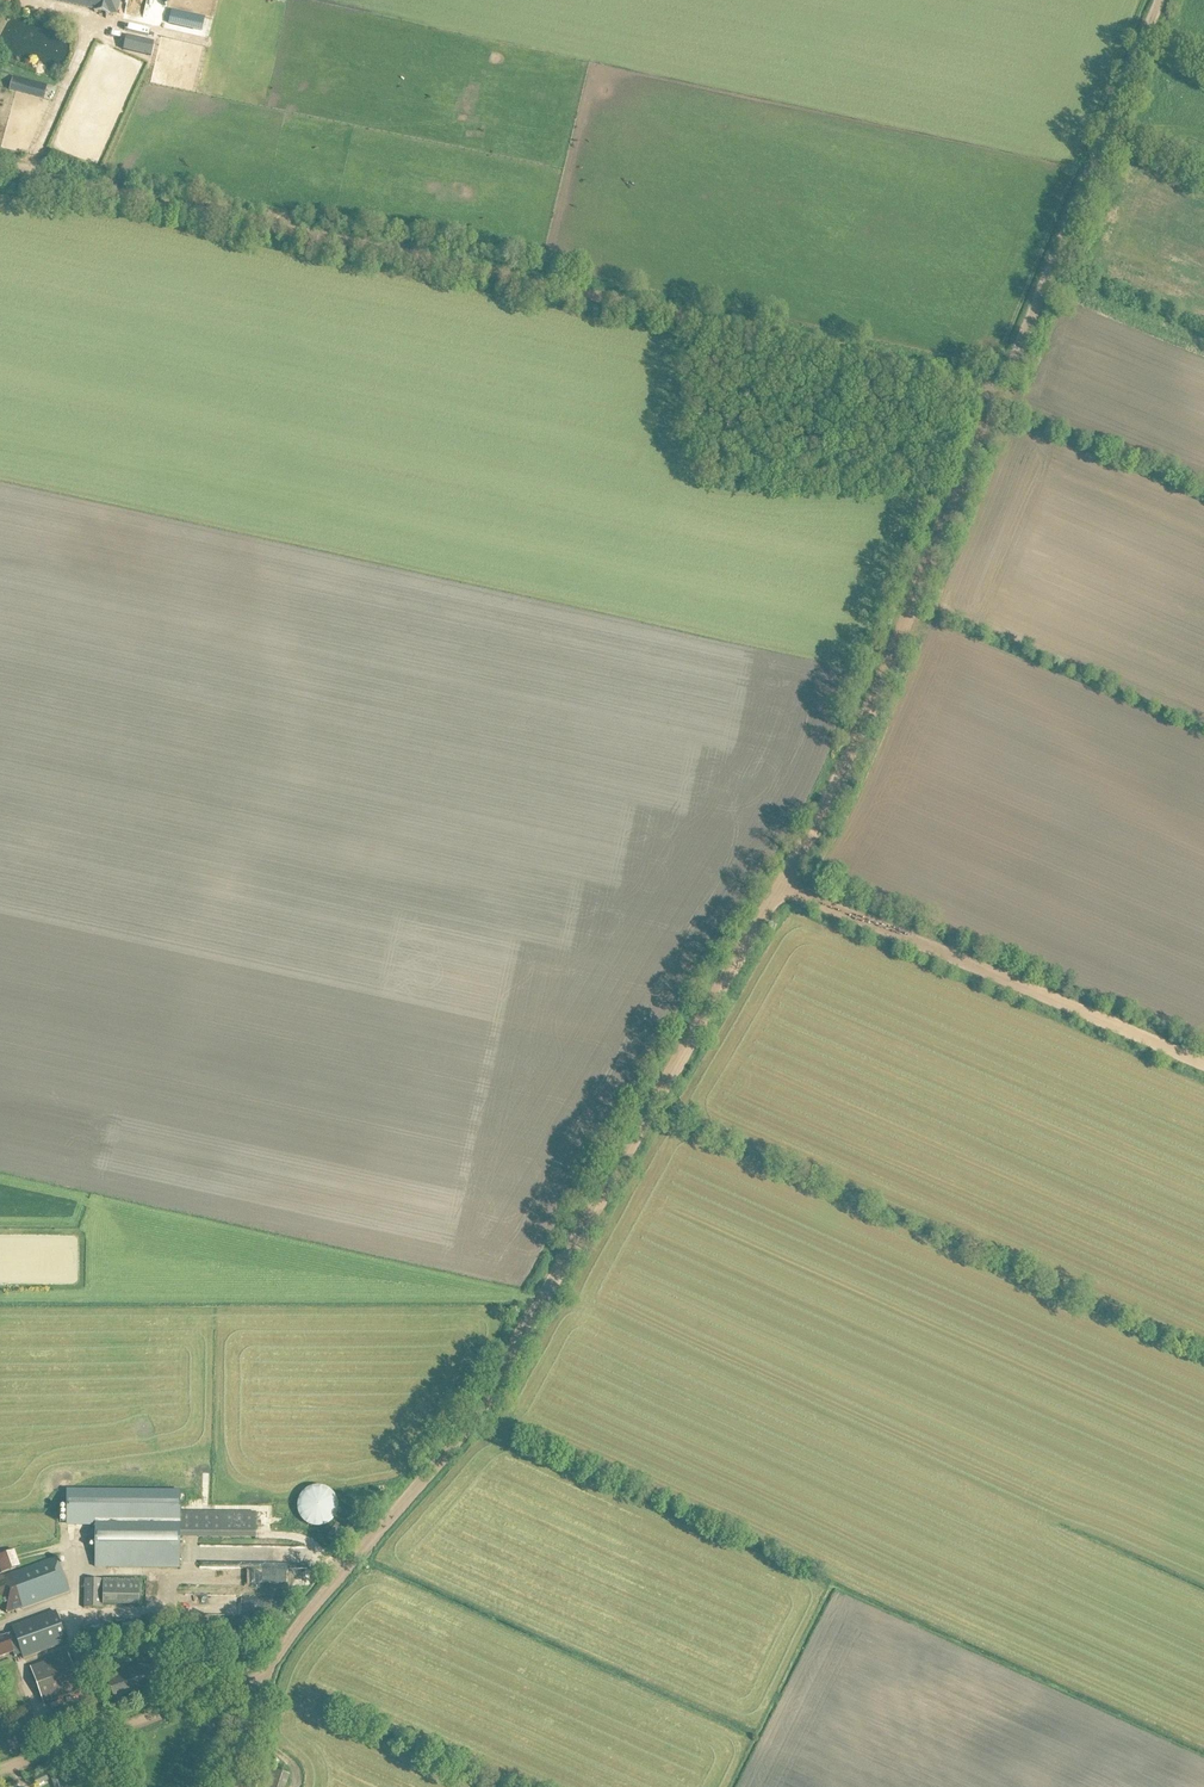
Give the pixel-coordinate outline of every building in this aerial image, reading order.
[(92,10),(92,12),(105,15),(106,13),(114,15),(117,0),(46,0),(92,10)] [(205,19),(172,12),(170,20),(195,26),(194,31),(202,33),(205,19)] [(297,1505),(297,1507),(297,1510),(298,1513),(298,1515),(300,1518),(301,1520),(303,1522),(305,1524),(307,1525),(310,1527),(312,1527),(315,1528),(318,1528),(320,1528),(323,1527),(325,1526),(328,1525),(330,1524),(332,1522),(334,1520),(335,1518),(337,1515),(338,1513),(338,1510),(338,1507),(338,1505),(338,1502),(337,1499),(335,1497),(334,1495),(332,1493),(330,1491),(328,1489),(325,1488),(323,1487),(320,1487),(318,1487),(315,1487),(312,1487),(310,1488),(307,1489),(305,1491),(303,1493),(301,1495),(300,1497),(298,1499),(298,1502),(297,1505)] [(256,1514),(180,1513),(180,1494),(67,1493),(67,1524),(95,1525),(95,1567),(179,1568),(179,1539),(256,1540),(256,1514)] [(18,1563),(14,1551),(0,1557),(0,1570),(2,1574),(13,1569),(12,1566),(18,1563)] [(70,1593),(57,1558),(4,1578),(0,1579),(0,1601),(1,1600),(7,1614),(21,1609),(22,1611),(70,1593)] [(140,1582),(103,1581),(84,1580),(83,1609),(102,1610),(102,1607),(139,1608),(140,1582)] [(13,1633),(7,1635),(7,1636),(0,1638),(0,1657),(13,1653),(14,1658),(21,1655),(23,1660),(67,1644),(56,1612),(12,1628),(13,1633)] [(157,1662),(173,1656),(169,1645),(153,1651),(157,1662)] [(43,1705),(81,1692),(68,1654),(29,1668),(43,1705)] [(114,1699),(156,1683),(150,1669),(147,1670),(145,1665),(134,1669),(133,1667),(121,1671),(122,1674),(112,1678),(113,1683),(110,1684),(114,1699)] [(53,1733),(84,1722),(78,1705),(47,1716),(53,1733)] [(82,1774),(79,1763),(61,1768),(64,1779),(82,1774)] [(289,1775),(269,1769),(263,1786),(286,1786),(289,1775)] [(58,1771),(51,1773),(53,1778),(50,1779),(53,1786),(63,1786),(58,1771)] [(37,1786),(48,1782),(45,1774),(33,1779),(37,1786)]
